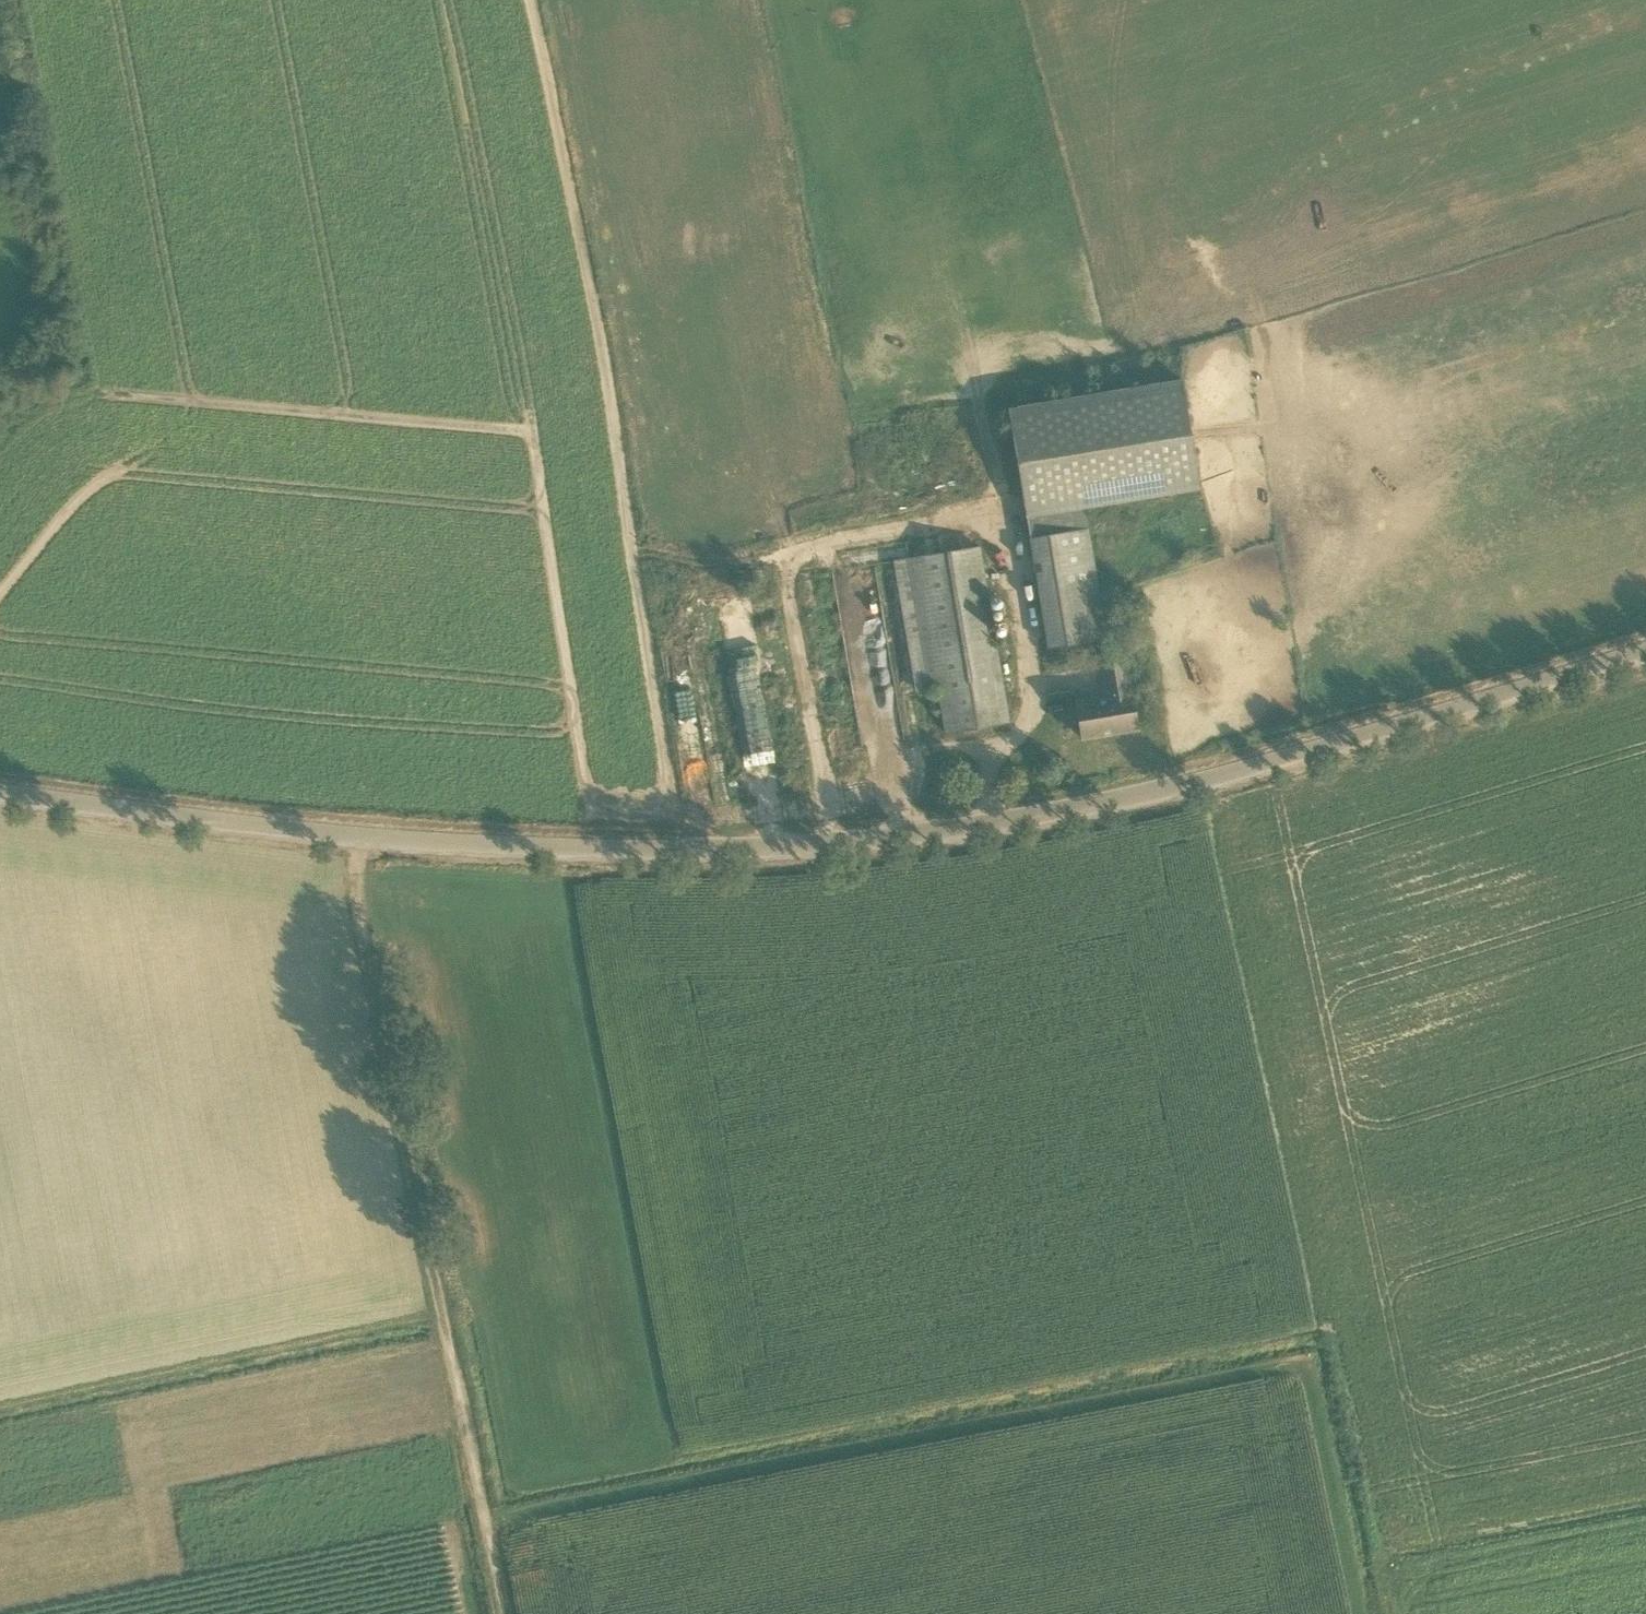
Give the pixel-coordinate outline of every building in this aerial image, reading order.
[(1009,406),(1048,648),(1107,638),(1085,509),(1201,489),(1182,378),(1009,406)] [(936,688),(946,732),(1009,721),(976,544),(903,558),(930,689),(936,688)] [(764,734),(756,629),(725,631),(733,737),(764,734)] [(1083,738),(1138,729),(1126,659),(1099,663),(1104,694),(1076,699),(1083,738)]
